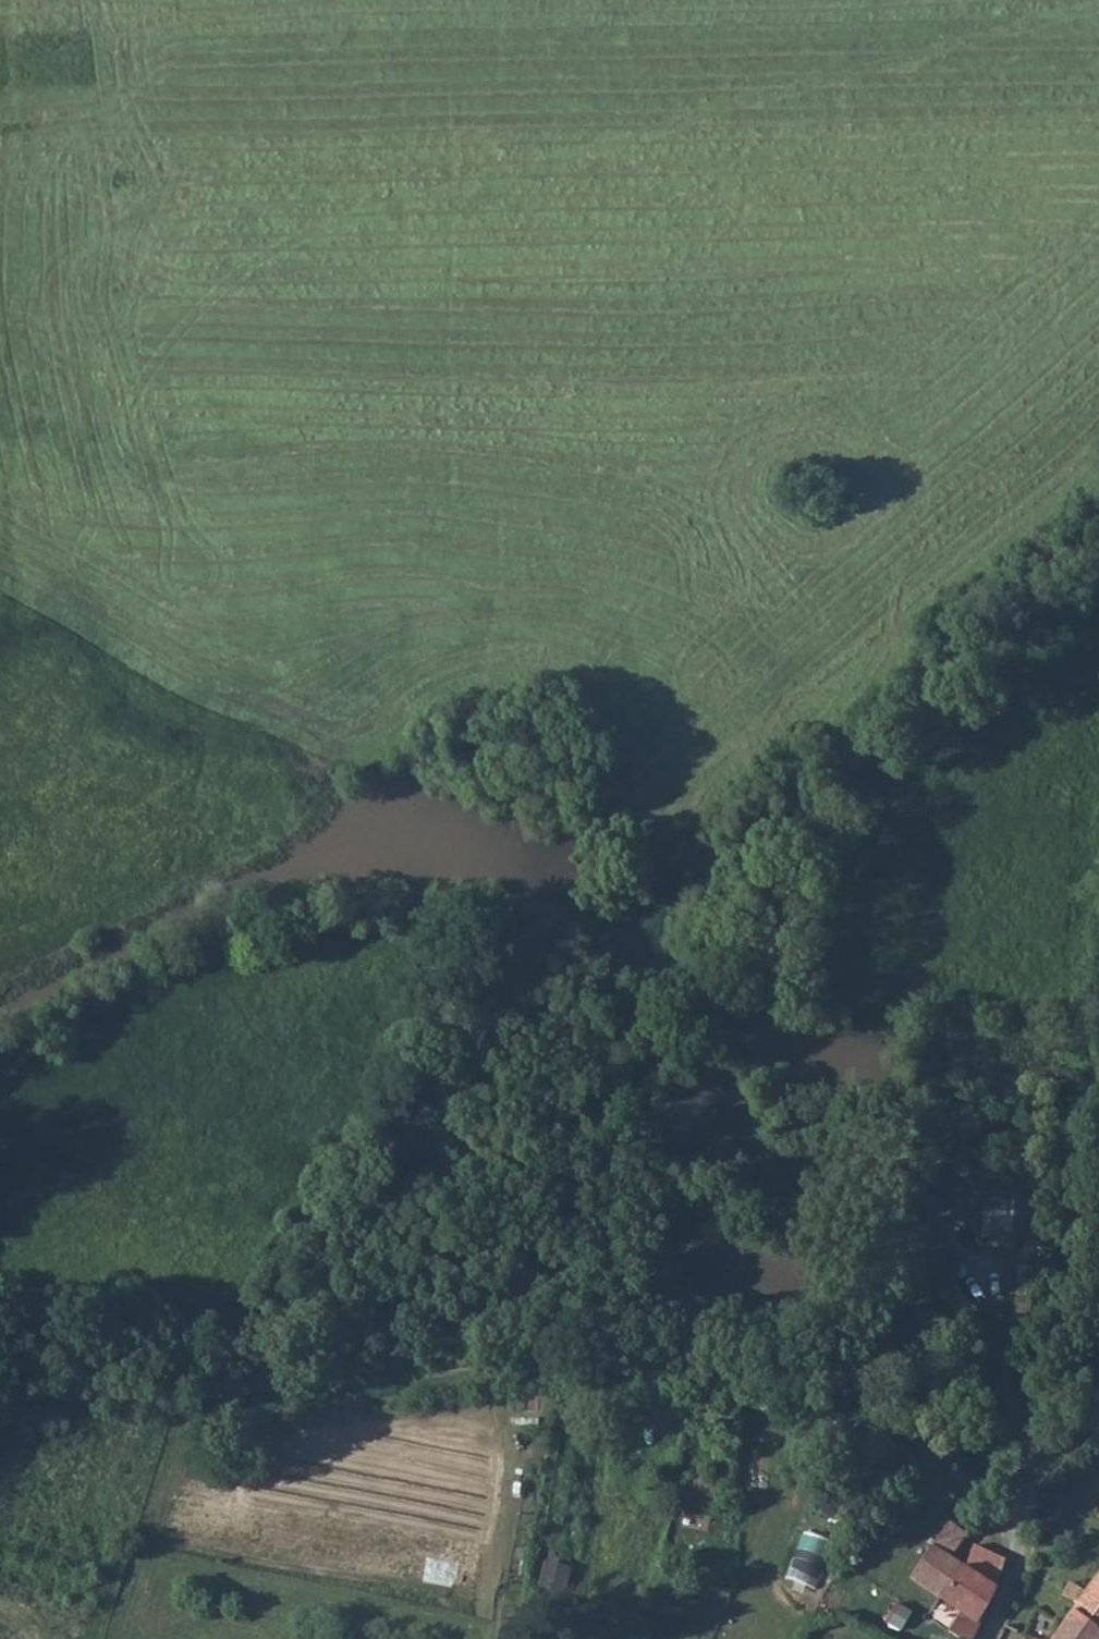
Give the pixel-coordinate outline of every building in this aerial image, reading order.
[(965,1204),(987,1205),(985,1234),(1038,1237),(1042,1175),(967,1170),(965,1204)] [(792,1578),(822,1586),(835,1538),(804,1530),(792,1578)] [(932,1545),(911,1576),(942,1596),(963,1566),(932,1545)] [(1088,1589),(1054,1638),(1098,1638),(1098,1598),(1088,1589)] [(950,1631),(963,1638),(971,1638),(981,1622),(977,1620),(964,1611),(950,1631)]
